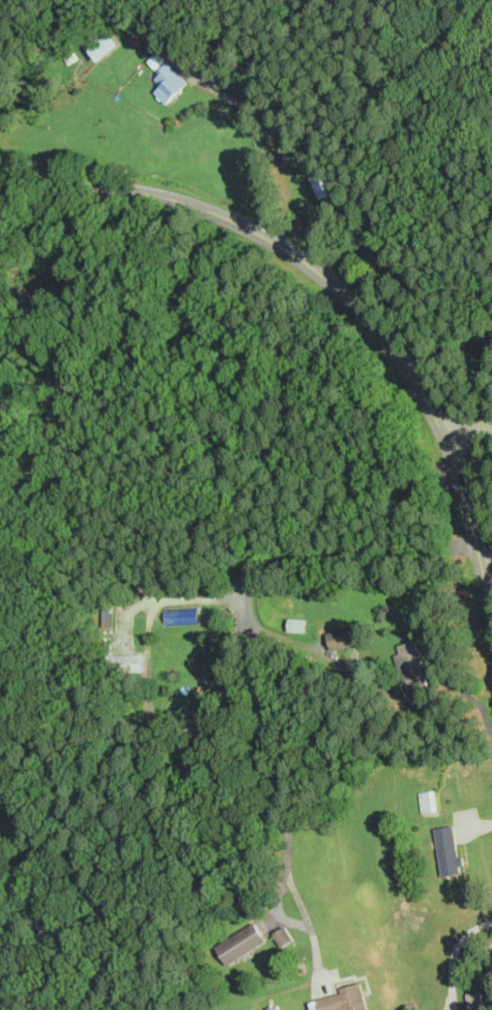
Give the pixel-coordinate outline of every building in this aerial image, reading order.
[(104,62),(125,44),(110,27),(90,45),(104,62)] [(171,105),(192,83),(171,62),(161,73),(163,75),(158,80),(165,87),(159,93),(171,105)] [(314,178),(324,201),(341,193),(331,171),(314,178)] [(310,621),(309,633),(292,632),(293,620),(310,621)] [(330,635),(335,652),(368,643),(364,626),(330,635)] [(402,646),(423,642),(433,688),(421,690),(411,692),(408,678),(403,679),(399,657),(404,656),(402,646)] [(422,794),(425,815),(441,813),(438,792),(422,794)] [(438,830),(458,827),(460,837),(463,858),(469,857),(470,868),(466,868),(467,876),(445,879),(438,830)] [(228,965),(268,940),(256,921),(216,946),(228,965)] [(288,934),(290,933),(286,926),(274,933),(282,946),(292,940),(288,934)] [(362,982),(343,987),(344,992),(319,999),(322,1009),(340,1009),(344,1009),(369,1009),(362,982)] [(486,993),(489,1009),(472,1009),(470,995),(486,993)]
